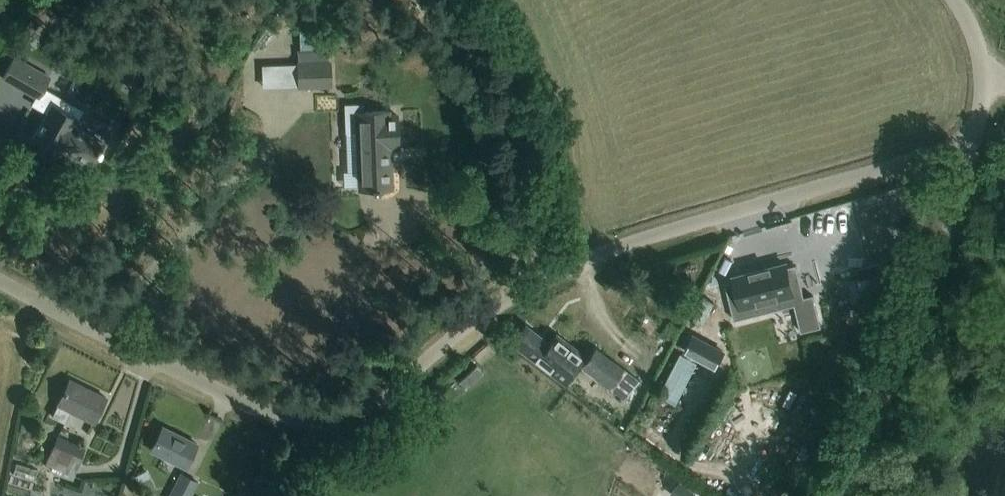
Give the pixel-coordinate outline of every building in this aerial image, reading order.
[(30,105),(46,114),(33,137),(58,152),(61,146),(90,163),(97,152),(99,153),(101,148),(99,147),(102,142),(73,125),(82,108),(44,87),(50,76),(13,55),(0,78),(34,97),(30,105)] [(330,81),(329,61),(297,63),(298,83),(330,81)] [(398,148),(397,128),(396,114),(388,115),(388,110),(356,112),(359,189),(391,188),(390,161),(386,161),(386,148),(398,148)] [(734,280),(725,283),(734,320),(794,305),(793,300),(804,297),(796,264),(786,267),(785,263),(733,276),(734,280)] [(863,289),(885,286),(883,267),(861,270),(863,289)] [(801,331),(820,326),(813,295),(804,297),(793,300),(794,305),(801,331)] [(524,324),(511,340),(554,373),(564,381),(585,354),(556,332),(548,342),(524,324)] [(693,397),(710,351),(690,344),(673,389),(693,397)] [(595,346),(580,365),(609,387),(623,398),(638,379),(623,368),(595,346)] [(61,397),(52,416),(65,422),(70,411),(93,422),(97,414),(105,396),(69,379),(61,397)] [(154,444),(150,450),(184,467),(187,461),(196,443),(162,426),(154,444)] [(56,437),(45,463),(71,475),(83,449),(56,437)] [(135,475),(138,481),(143,479),(149,491),(156,488),(147,469),(135,475)] [(168,495),(192,495),(199,480),(180,471),(168,495)] [(672,493),(675,495),(692,495),(695,492),(681,481),(672,493)]
